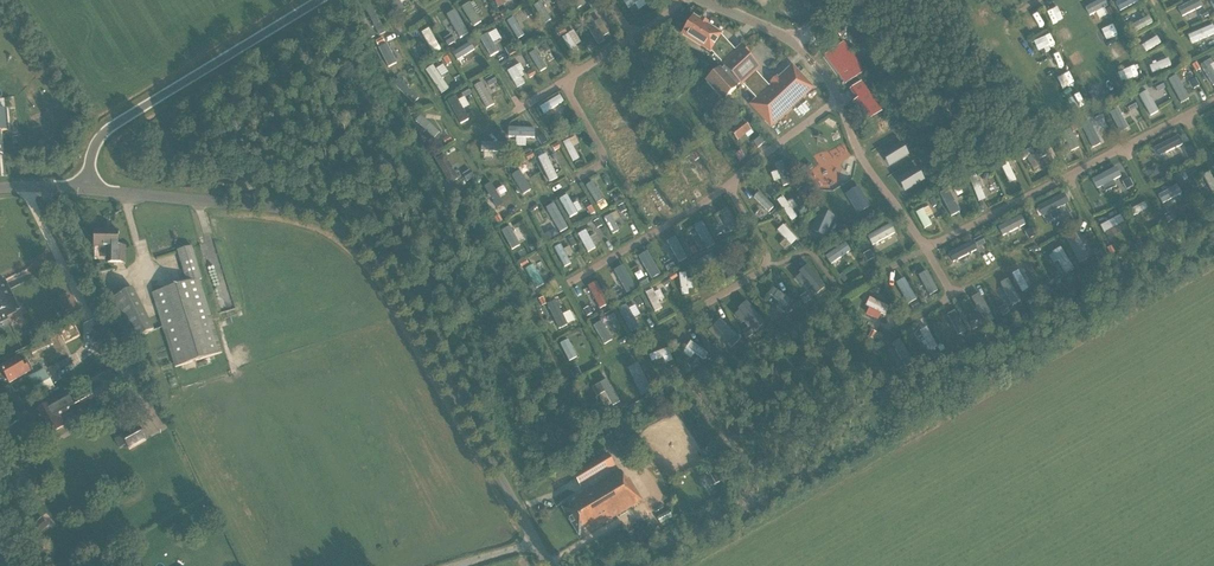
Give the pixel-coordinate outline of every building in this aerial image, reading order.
[(512,2),(511,0),(494,0),(499,9),(512,2)] [(637,8),(649,3),(648,0),(633,0),(637,8)] [(810,10),(817,9),(816,0),(809,0),(810,10)] [(1100,21),(1108,16),(1104,9),(1108,6),(1104,0),(1100,0),(1085,9),(1091,20),(1097,16),(1100,21)] [(1205,5),(1203,0),(1195,0),(1178,7),(1186,23),(1205,15),(1201,7),(1205,5)] [(1211,15),(1213,13),(1213,0),(1205,0),(1211,15)] [(462,8),(471,24),(481,19),(471,3),(462,8)] [(533,11),(542,14),(545,6),(536,3),(533,11)] [(531,9),(524,11),(526,20),(533,19),(531,9)] [(367,15),(380,39),(386,35),(373,12),(367,15)] [(1149,16),(1130,26),(1134,35),(1152,26),(1151,23),(1152,23),(1149,16)] [(514,17),(507,22),(518,40),(525,35),(514,17)] [(735,51),(721,35),(693,17),(682,34),(710,52),(724,66),(706,82),(723,100),(741,83),(756,100),(751,106),(770,127),(812,88),(792,67),(770,88),(755,72),(756,71),(737,50),(735,51)] [(590,21),(595,45),(609,42),(604,19),(590,21)] [(1212,25),(1187,36),(1192,47),(1213,37),(1213,29),(1212,25)] [(837,33),(840,37),(847,33),(844,28),(837,33)] [(429,53),(437,50),(431,31),(423,34),(429,53)] [(573,32),(564,36),(573,56),(583,51),(573,32)] [(1051,33),(1044,37),(1051,51),(1058,48),(1051,33)] [(481,39),(488,53),(499,48),(493,34),(481,39)] [(856,76),(864,70),(843,41),(835,48),(823,56),(845,84),(856,76)] [(460,65),(476,53),(470,45),(454,57),(460,65)] [(539,71),(545,69),(539,53),(533,55),(539,71)] [(1154,65),(1167,60),(1165,54),(1152,59),(1154,65)] [(450,57),(443,61),(448,69),(455,64),(450,57)] [(1149,68),(1152,76),(1172,67),(1168,59),(1149,68)] [(1200,67),(1211,90),(1213,88),(1213,66),(1212,61),(1200,67)] [(516,90),(530,84),(522,65),(508,71),(516,90)] [(435,67),(425,76),(441,92),(450,83),(435,67)] [(1181,98),(1189,95),(1180,75),(1173,78),(1181,98)] [(597,77),(589,81),(599,97),(606,93),(597,77)] [(848,106),(862,126),(882,111),(861,82),(849,90),(856,100),(848,106)] [(486,87),(478,91),(486,110),(495,106),(486,87)] [(1150,119),(1159,115),(1149,91),(1140,94),(1150,119)] [(540,108),(545,116),(565,105),(560,96),(540,108)] [(609,127),(629,118),(625,108),(605,117),(609,127)] [(1110,112),(1118,129),(1126,125),(1118,108),(1110,112)] [(1135,110),(1129,115),(1138,126),(1144,121),(1135,110)] [(431,141),(438,135),(422,118),(416,124),(431,141)] [(738,140),(745,135),(747,138),(753,134),(742,119),(736,123),(738,126),(731,131),(738,140)] [(1086,125),(1094,145),(1101,142),(1098,134),(1104,132),(1099,119),(1086,125)] [(526,145),(526,148),(540,148),(539,130),(514,131),(515,146),(526,145)] [(1065,136),(1072,147),(1078,143),(1071,132),(1065,136)] [(635,161),(644,157),(639,147),(642,145),(638,135),(616,146),(623,161),(633,156),(635,161)] [(1183,136),(1177,139),(1185,155),(1190,153),(1183,136)] [(762,138),(755,143),(759,149),(766,143),(762,138)] [(572,141),(565,143),(572,166),(580,164),(572,141)] [(555,155),(563,152),(559,144),(552,147),(555,155)] [(703,149),(714,172),(721,168),(711,146),(703,149)] [(484,147),(484,158),(501,158),(501,147),(484,147)] [(1043,150),(1034,154),(1032,148),(1020,153),(1025,164),(1046,155),(1043,150)] [(650,171),(656,168),(651,160),(631,172),(640,186),(654,178),(650,171)] [(546,161),(539,164),(549,183),(555,179),(546,161)] [(680,168),(692,192),(701,188),(689,163),(680,168)] [(1009,163),(1001,166),(1010,186),(1017,183),(1009,163)] [(781,192),(791,187),(782,166),(772,170),(781,192)] [(525,198),(533,194),(520,171),(513,175),(525,198)] [(969,179),(979,204),(986,202),(976,176),(969,179)] [(1098,207),(1111,201),(1103,184),(1090,189),(1098,207)] [(1174,211),(1183,207),(1173,186),(1164,190),(1174,211)] [(597,209),(604,205),(595,187),(588,191),(597,209)] [(940,195),(951,216),(960,211),(949,190),(940,195)] [(494,192),(486,196),(500,218),(507,213),(494,192)] [(1044,217),(1068,207),(1063,196),(1040,206),(1044,217)] [(760,198),(754,204),(769,220),(776,214),(760,198)] [(567,199),(560,202),(568,222),(575,220),(567,199)] [(784,200),(777,205),(791,225),(799,220),(784,200)] [(663,201),(657,203),(665,221),(671,218),(663,201)] [(1145,203),(1128,211),(1134,224),(1151,216),(1145,203)] [(593,209),(587,212),(592,220),(598,217),(593,209)] [(925,233),(933,229),(924,210),(916,214),(925,233)] [(631,227),(627,216),(619,219),(617,216),(605,220),(610,235),(631,227)] [(827,233),(829,235),(836,229),(827,216),(813,227),(821,237),(827,233)] [(1106,238),(1126,232),(1122,217),(1101,223),(1106,238)] [(996,228),(1002,240),(1023,231),(1018,218),(996,228)] [(1068,223),(1056,225),(1057,234),(1069,233),(1068,223)] [(693,255),(704,248),(707,253),(716,248),(705,227),(684,239),(693,255)] [(873,249),(897,240),(893,227),(868,236),(873,249)] [(681,237),(690,233),(687,228),(679,232),(681,237)] [(117,246),(117,230),(93,230),(93,247),(107,247),(107,263),(124,263),(124,247),(117,246)] [(784,231),(777,237),(789,250),(796,244),(784,231)] [(1089,232),(1068,240),(1073,253),(1094,245),(1089,232)] [(515,258),(524,252),(512,234),(504,239),(515,258)] [(601,246),(597,238),(590,242),(586,234),(578,238),(589,259),(598,255),(595,250),(601,246)] [(975,241),(949,251),(954,265),(980,255),(975,241)] [(1058,242),(1044,248),(1049,262),(1064,256),(1058,242)] [(663,244),(655,247),(665,269),(673,266),(663,244)] [(177,251),(187,283),(152,294),(175,367),(222,353),(200,280),(202,279),(192,246),(177,251)] [(847,246),(825,259),(833,272),(855,259),(847,246)] [(555,252),(563,270),(570,267),(563,249),(555,252)] [(975,272),(982,268),(978,260),(971,264),(975,272)] [(527,273),(539,295),(546,291),(534,269),(527,273)] [(926,287),(933,283),(928,273),(920,277),(926,287)] [(753,292),(762,282),(756,276),(747,286),(753,292)] [(626,293),(621,284),(617,286),(613,278),(601,283),(609,300),(626,293)] [(687,284),(687,278),(680,278),(682,301),(696,300),(695,283),(687,284)] [(814,278),(800,283),(805,298),(820,292),(814,278)] [(0,282),(0,324),(8,320),(6,317),(19,310),(4,280),(0,282)] [(1007,281),(998,285),(1011,311),(1020,307),(1007,281)] [(896,288),(909,306),(918,300),(905,282),(896,288)] [(132,288),(110,300),(132,341),(154,329),(132,288)] [(224,295),(228,309),(233,308),(229,294),(224,295)] [(654,294),(646,298),(656,321),(665,317),(654,294)] [(594,299),(590,302),(599,315),(603,312),(594,299)] [(866,309),(869,310),(866,318),(882,324),(889,308),(869,300),(866,309)] [(558,337),(568,334),(559,305),(548,308),(558,337)] [(631,340),(640,336),(636,328),(642,325),(636,312),(629,315),(627,310),(619,314),(631,340)] [(223,314),(225,322),(237,319),(236,311),(223,314)] [(569,330),(576,328),(571,316),(564,319),(569,330)] [(917,334),(926,352),(936,347),(927,329),(917,334)] [(48,347),(47,346),(52,344),(50,340),(30,349),(32,354),(48,347)] [(686,352),(703,368),(709,362),(692,345),(686,352)] [(668,353),(651,360),(657,374),(674,368),(668,353)] [(18,357),(0,367),(9,383),(27,373),(32,370),(26,360),(21,363),(18,357)] [(29,377),(37,393),(53,386),(44,369),(29,377)] [(630,381),(639,401),(649,397),(639,376),(630,381)] [(610,384),(594,390),(603,413),(618,407),(610,384)] [(6,397),(11,406),(28,398),(24,389),(6,397)] [(89,391),(70,401),(66,395),(33,413),(41,428),(41,429),(42,431),(43,431),(44,434),(62,424),(58,418),(71,411),(74,415),(96,403),(89,391)] [(121,436),(129,450),(147,441),(139,426),(121,436)] [(595,462),(573,476),(580,487),(602,474),(595,462)] [(627,480),(626,481),(620,471),(560,507),(579,539),(640,502),(627,480)] [(32,527),(39,535),(48,526),(41,518),(32,527)] [(107,539),(113,551),(124,546),(117,533),(107,539)]
